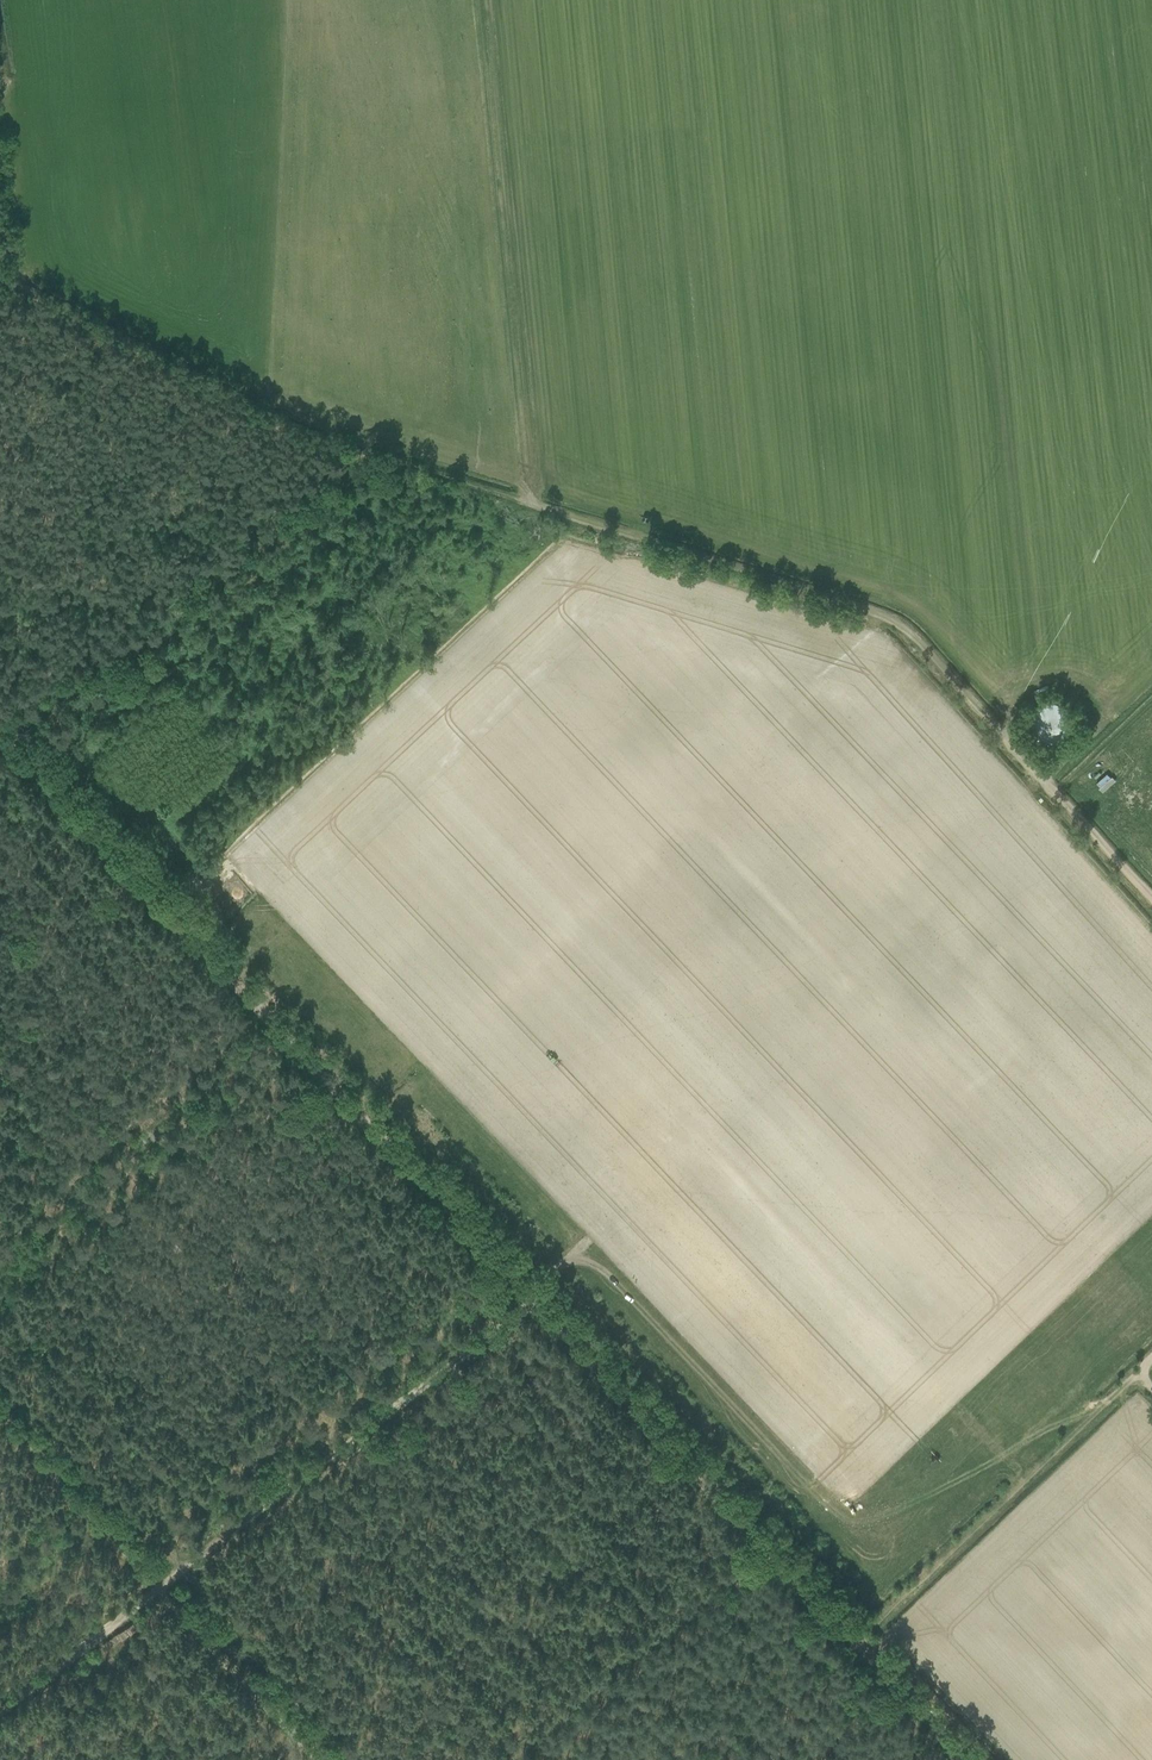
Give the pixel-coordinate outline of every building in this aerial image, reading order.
[(1071,723),(1071,719),(1070,715),(1068,712),(1066,708),(1063,706),(1059,703),(1055,702),(1051,701),(1046,701),(1042,702),(1038,704),(1035,707),(1031,711),(1030,714),(1028,718),(1028,723),(1028,727),(1029,731),(1031,735),(1034,738),(1037,741),(1041,743),(1044,744),(1049,745),(1054,744),(1058,743),(1062,741),(1065,738),(1067,735),(1070,731),(1071,727),(1071,723)] [(1108,772),(1095,782),(1102,791),(1116,781),(1108,772)]
